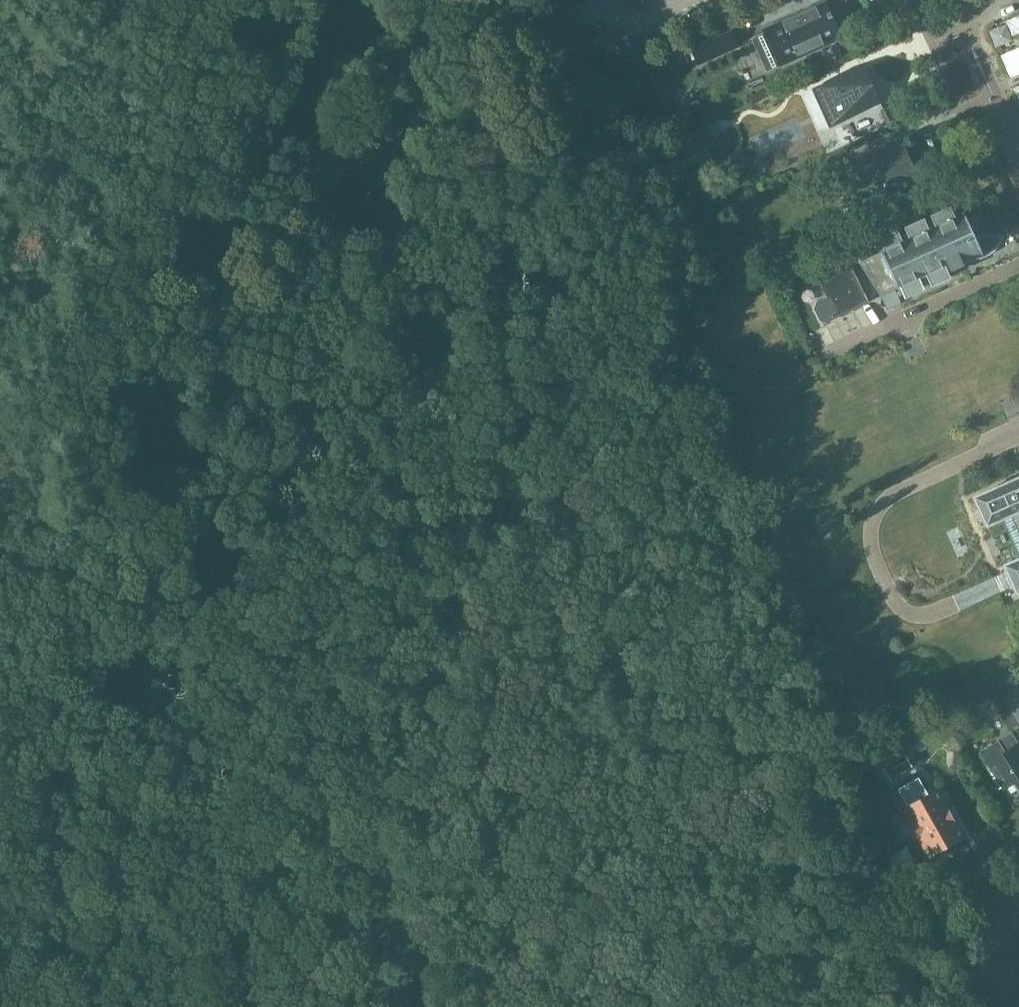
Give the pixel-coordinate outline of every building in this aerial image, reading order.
[(766,30),(754,35),(765,59),(776,54),(778,57),(781,66),(782,67),(841,41),(833,22),(831,18),(832,17),(825,3),(766,30)] [(732,32),(691,50),(697,63),(738,46),(732,32)] [(865,67),(811,89),(812,91),(828,128),(829,129),(882,104),(872,82),(867,71),(865,67)] [(902,145),(839,174),(856,210),(919,181),(902,145)] [(986,255),(990,253),(993,250),(996,246),(1001,238),(996,237),(992,236),(987,236),(981,237),(976,239),(962,210),(879,248),(882,255),(868,261),(869,264),(870,264),(882,293),(896,287),(900,294),(963,266),(961,262),(966,259),(968,262),(972,262),(983,257),(986,255)] [(853,253),(877,242),(870,227),(847,238),(853,253)] [(815,300),(812,306),(817,316),(823,318),(827,316),(827,317),(864,300),(849,268),(854,266),(848,253),(831,262),(835,269),(818,277),(826,295),(815,300)] [(974,498),(987,527),(1002,519),(1018,559),(1018,478),(974,498)] [(1004,566),(1017,594),(1018,593),(1018,560),(1004,566)] [(1004,696),(1006,699),(1009,705),(1018,722),(1018,688),(1004,696)] [(1006,699),(996,704),(1000,710),(1008,705),(1009,705),(1006,699)] [(1009,705),(1008,705),(997,713),(1008,731),(1018,725),(1018,722),(1009,705)] [(981,752),(1004,788),(1014,782),(1018,790),(1018,748),(1010,734),(981,752)] [(960,745),(954,736),(950,739),(956,748),(960,745)] [(877,764),(882,770),(891,783),(915,768),(901,748),(877,764)] [(936,790),(929,795),(918,776),(897,788),(907,807),(903,809),(930,857),(964,838),(936,790)]
